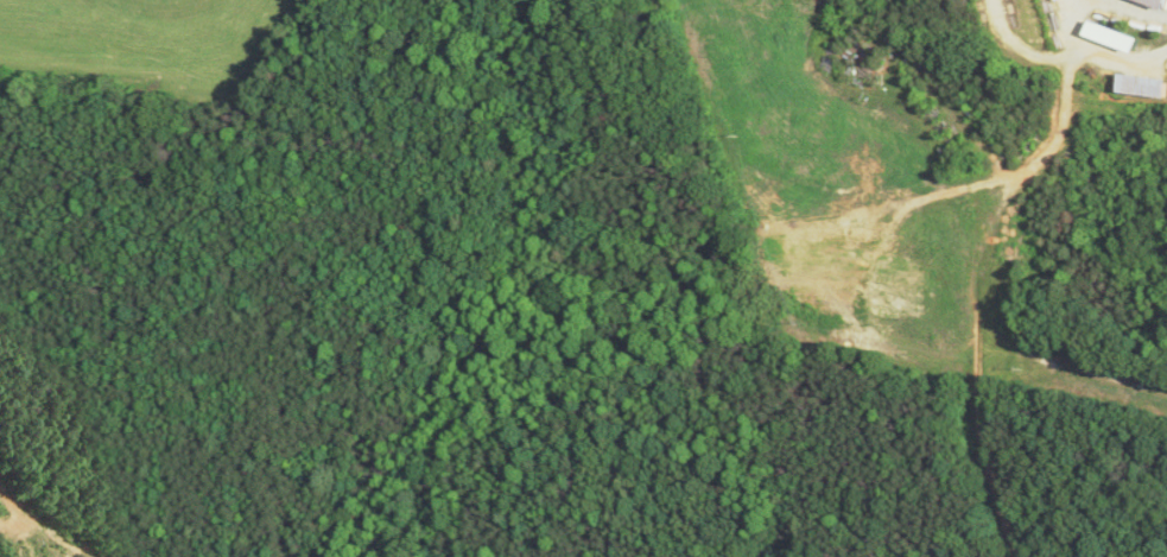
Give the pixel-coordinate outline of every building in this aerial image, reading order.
[(1166,8),(1166,0),(1141,0),(1166,8)] [(1123,75),(1122,94),(1166,98),(1166,79),(1123,75)]
